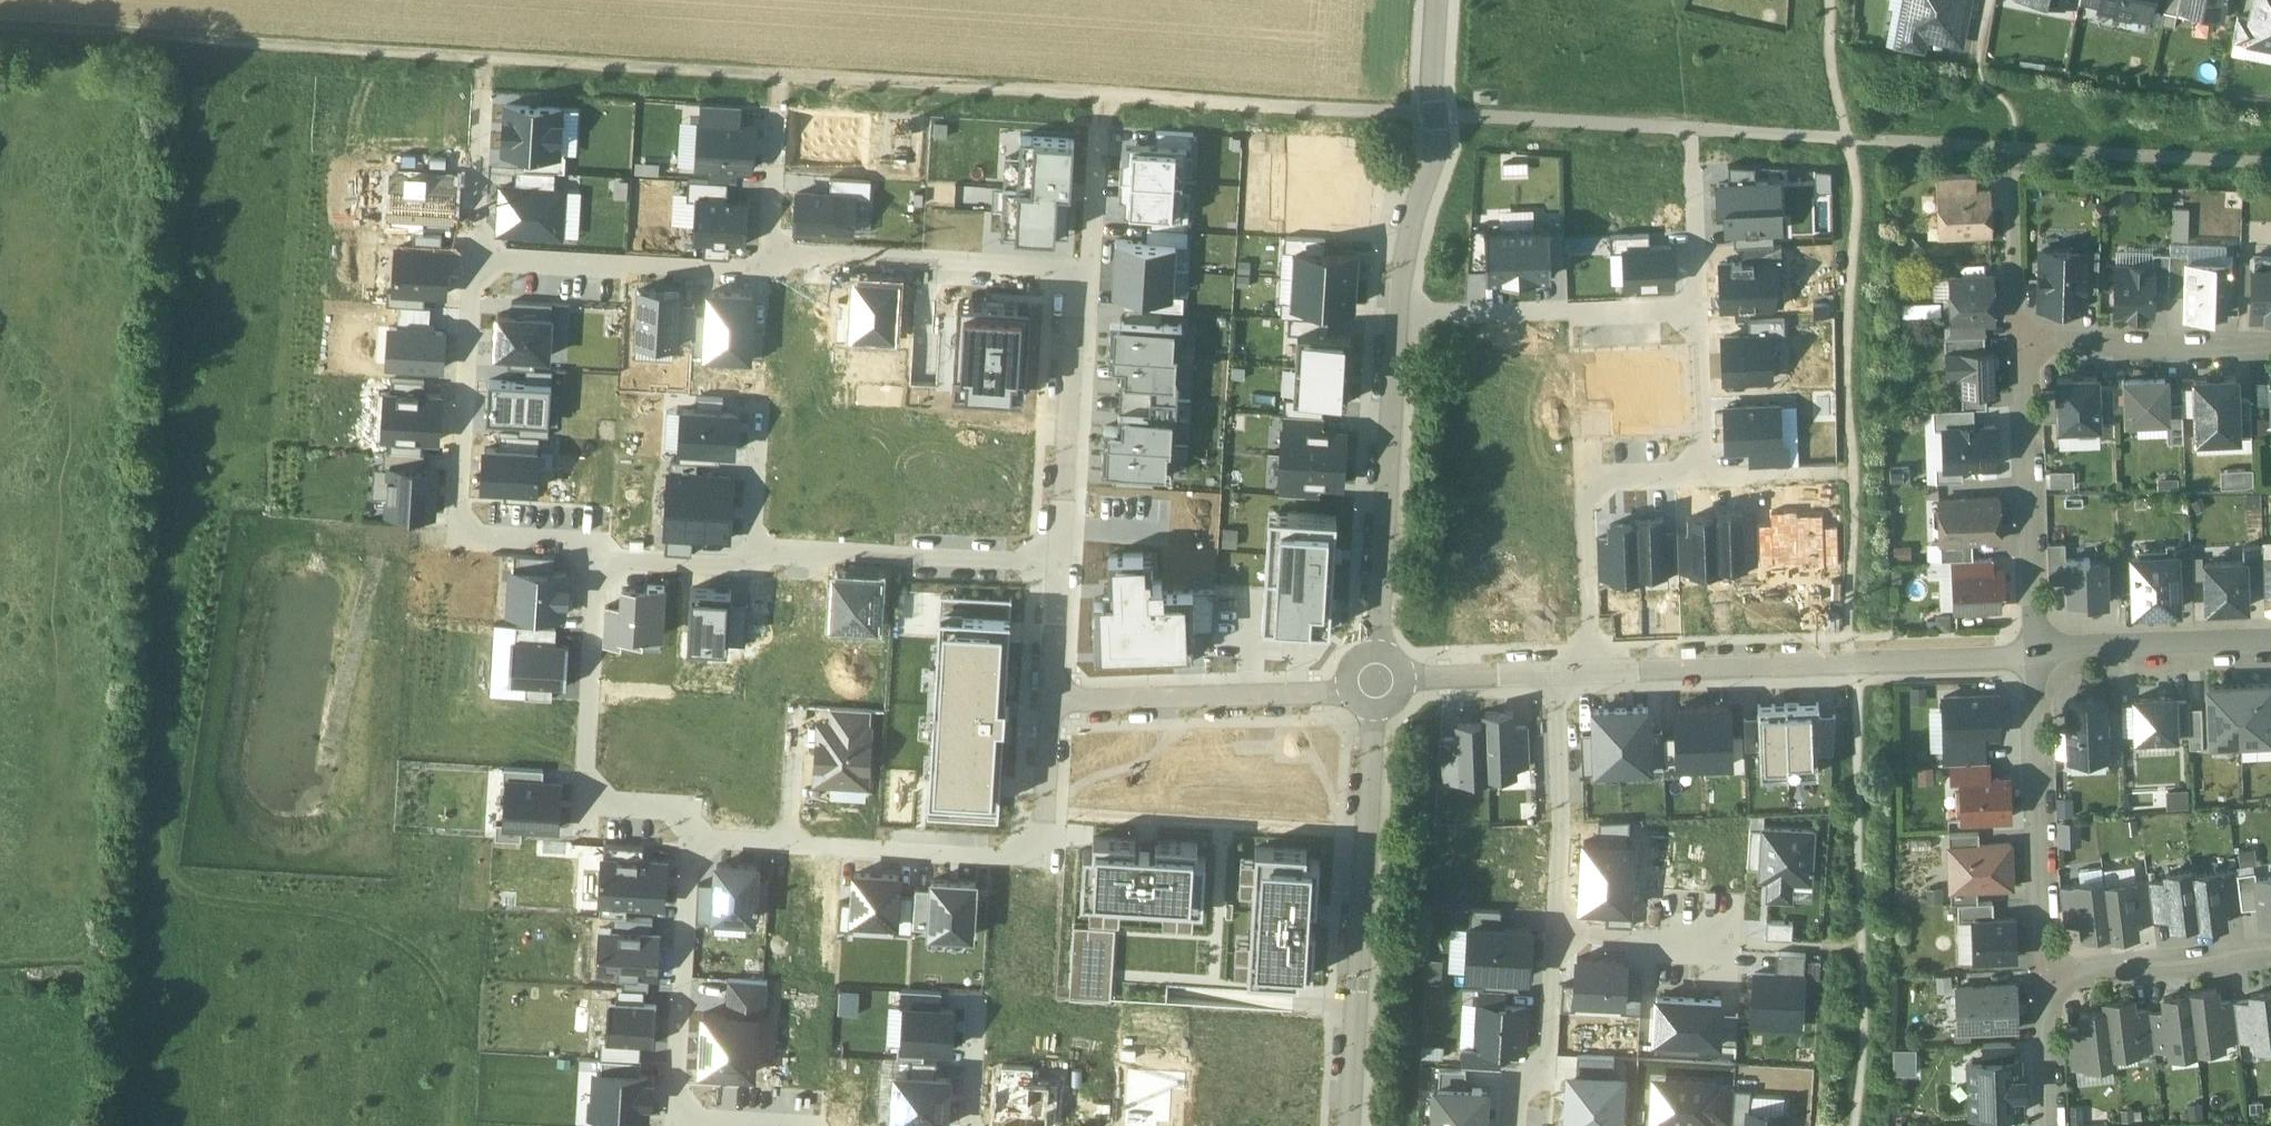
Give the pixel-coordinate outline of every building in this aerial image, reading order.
[(1964,0),(1907,0),(1899,47),(1923,52),(1925,37),(1962,44),(1967,14),(1962,13),(1964,0)] [(2099,5),(2099,7),(2115,10),(2115,12),(2132,16),(2133,14),(2149,17),(2152,2),(2153,0),(2100,0),(2099,5)] [(2161,24),(2174,27),(2178,9),(2180,0),(2166,0),(2165,5),(2161,24)] [(2178,9),(2224,18),(2227,0),(2180,0),(2178,9)] [(2251,18),(2252,18),(2247,42),(2270,47),(2270,0),(2255,0),(2251,18)] [(2251,18),(2238,15),(2233,41),(2246,44),(2247,42),(2252,18),(2251,18)] [(742,105),(702,102),(701,121),(741,124),(742,105)] [(527,152),(560,154),(560,152),(562,107),(507,104),(504,150),(527,152)] [(738,168),(751,169),(754,124),(741,124),(701,121),(698,166),(711,167),(738,168)] [(1194,132),(1157,130),(1156,143),(1187,145),(1187,148),(1193,148),(1194,132)] [(1006,156),(1002,219),(1057,222),(1059,190),(1071,190),(1075,139),(1021,136),(1020,157),(1006,156)] [(1122,156),(1121,176),(1185,180),(1187,148),(1187,145),(1156,143),(1127,142),(1126,157),(1122,156)] [(560,154),(527,152),(525,169),(556,170),(566,171),(567,153),(560,152),(560,154)] [(1752,166),(1728,164),(1729,179),(1753,178),(1752,166)] [(738,168),(711,167),(710,180),(729,181),(737,181),(738,168)] [(516,168),(515,186),(555,188),(556,170),(525,169),(516,168)] [(393,173),(390,216),(426,219),(453,220),(455,177),(393,173)] [(1973,174),(1939,175),(1940,191),(1974,190),(1973,174)] [(1185,180),(1121,176),(1119,197),(1124,197),(1123,212),(1152,214),(1183,216),(1183,213),(1185,180)] [(630,179),(616,177),(614,195),(628,197),(630,179)] [(857,194),(858,178),(832,177),(831,192),(857,194)] [(1729,179),(1722,180),(1724,232),(1734,232),(1773,230),(1782,229),(1780,177),(1753,178),(1729,179)] [(689,179),(688,199),(696,200),(696,196),(728,198),(729,181),(710,180),(689,179)] [(561,235),(564,189),(555,188),(515,186),(502,185),(501,203),(503,204),(502,213),(500,213),(499,231),(561,235)] [(1974,190),(1940,191),(1941,232),(1990,231),(1988,189),(1974,190)] [(857,194),(831,192),(798,191),(796,230),(856,233),(857,194)] [(728,198),(696,196),(696,200),(693,240),(705,241),(731,243),(747,244),(750,199),(728,198)] [(2172,205),(2171,232),(2188,232),(2189,205),(2172,205)] [(1152,214),(1151,227),(1188,229),(1189,214),(1183,213),(1183,216),(1152,214)] [(390,230),(414,231),(425,232),(426,219),(390,216),(390,230)] [(1002,233),(1056,236),(1057,222),(1002,219),(1002,233)] [(1550,225),(1517,227),(1519,277),(1551,276),(1551,265),(1550,225)] [(1565,225),(1550,225),(1551,265),(1567,265),(1565,225)] [(1149,227),(1148,241),(1176,243),(1188,244),(1188,229),(1151,227),(1149,227)] [(1517,227),(1485,228),(1487,267),(1487,279),(1519,277),(1517,227)] [(1487,267),(1485,228),(1472,228),(1469,268),(1487,267)] [(1773,230),(1734,232),(1734,246),(1742,246),(1773,245),(1773,230)] [(414,231),(413,247),(442,248),(443,233),(425,232),(414,231)] [(1650,233),(1610,234),(1611,251),(1624,251),(1624,247),(1650,246),(1650,233)] [(1297,250),(1325,251),(1326,238),(1287,236),(1286,249),(1297,250)] [(1117,239),(1116,265),(1174,269),(1176,243),(1148,241),(1117,239)] [(731,243),(705,241),(704,256),(730,258),(731,243)] [(1773,245),(1742,246),(1742,262),(1784,261),(1783,245),(1773,245)] [(395,288),(395,290),(426,292),(446,293),(449,249),(442,248),(413,247),(398,246),(395,288)] [(1650,246),(1624,247),(1624,251),(1625,284),(1674,283),(1673,246),(1650,246)] [(2086,250),(2042,248),(2040,306),(2084,308),(2085,290),(2086,250)] [(1297,250),(1295,276),(1355,280),(1357,253),(1325,251),(1297,250)] [(2100,250),(2086,250),(2085,290),(2098,290),(2100,250)] [(2170,253),(2153,252),(2153,265),(2154,266),(2153,290),(2169,290),(2170,253)] [(2188,254),(2170,253),(2169,290),(2169,294),(2186,294),(2187,261),(2188,261),(2188,254)] [(2254,255),(2253,263),(2252,294),(2252,317),(2270,318),(2270,256),(2254,255)] [(1784,261),(1742,262),(1721,262),(1722,306),(1736,306),(1736,320),(1750,319),(1749,305),(1785,304),(1784,261)] [(2188,261),(2187,261),(2186,294),(2185,315),(2211,316),(2211,313),(2224,313),(2226,263),(2188,261)] [(2253,263),(2240,262),(2239,293),(2252,294),(2253,263)] [(2153,265),(2116,264),(2115,313),(2152,314),(2153,290),(2154,266),(2153,265)] [(1174,269),(1116,265),(1114,292),(1144,294),(1173,296),(1173,293),(1174,269)] [(1991,275),(1952,276),(1953,320),(1984,320),(1993,319),(1991,275)] [(1355,280),(1295,276),(1294,303),(1321,305),(1354,306),(1355,280)] [(855,332),(894,335),(898,282),(858,280),(857,300),(855,332)] [(678,341),(680,303),(681,289),(641,287),(640,304),(638,303),(636,341),(658,342),(658,340),(678,341)] [(400,303),(425,305),(426,292),(395,290),(395,288),(388,288),(387,303),(400,303)] [(753,293),(710,293),(710,314),(709,354),(752,355),(752,331),(753,293)] [(1144,294),(1143,307),(1163,308),(1183,310),(1184,294),(1173,293),(1173,296),(1144,294)] [(1024,396),(1030,303),(959,298),(953,392),(1024,396)] [(553,301),(513,299),(512,312),(552,315),(553,301)] [(836,338),(854,339),(855,332),(857,300),(839,299),(838,308),(836,338)] [(1321,318),(1321,305),(1294,303),(1282,302),(1281,316),(1291,316),(1321,318)] [(425,305),(400,303),(399,326),(411,326),(411,320),(430,322),(431,306),(425,305)] [(678,341),(693,342),(695,303),(680,303),(678,341)] [(1143,307),(1126,306),(1125,320),(1162,322),(1163,308),(1143,307)] [(821,347),(836,348),(836,338),(838,308),(824,307),(821,347)] [(550,354),(552,315),(512,312),(499,311),(496,351),(510,352),(537,353),(550,354)] [(695,354),(709,354),(710,314),(695,313),(695,354)] [(1298,332),(1329,334),(1330,319),(1321,318),(1291,316),(1290,331),(1298,332)] [(1125,320),(1112,319),(1110,350),(1181,354),(1183,323),(1162,322),(1125,320)] [(1784,319),(1749,319),(1749,335),(1772,334),(1785,334),(1784,319)] [(399,326),(391,325),(389,362),(443,366),(445,330),(430,329),(430,322),(411,320),(411,326),(399,326)] [(1984,320),(1953,320),(1954,336),(1984,335),(1984,320)] [(764,331),(752,331),(752,355),(764,355),(764,331)] [(1298,332),(1297,365),(1349,368),(1351,335),(1329,334),(1298,332)] [(1772,334),(1749,335),(1728,335),(1728,352),(1723,352),(1723,381),(1773,380),(1772,334)] [(1954,336),(1945,337),(1945,350),(1985,348),(1984,335),(1954,336)] [(1985,348),(1945,350),(1946,372),(1961,372),(1962,394),(1987,393),(1996,393),(1994,348),(1985,348)] [(1181,354),(1110,350),(1109,363),(1123,364),(1122,379),(1151,381),(1150,397),(1178,398),(1179,384),(1181,354)] [(537,353),(510,352),(509,365),(536,367),(537,353)] [(1348,402),(1349,368),(1297,365),(1295,399),(1325,400),(1348,402)] [(2097,376),(2058,377),(2058,388),(2059,419),(2059,426),(2076,425),(2076,430),(2080,434),(2095,434),(2099,429),(2099,420),(2098,385),(2097,376)] [(402,377),(401,389),(425,390),(426,379),(402,377)] [(2236,377),(2195,379),(2195,387),(2196,422),(2197,429),(2209,429),(2209,438),(2239,437),(2237,397),(2236,377)] [(2165,378),(2126,379),(2128,418),(2167,417),(2165,378)] [(520,418),(547,420),(550,382),(490,379),(487,416),(520,418)] [(1122,379),(1121,395),(1150,397),(1151,381),(1122,379)] [(2113,384),(2098,385),(2099,420),(2114,420),(2113,384)] [(381,435),(390,436),(423,438),(439,439),(442,391),(425,390),(401,389),(384,387),(381,435)] [(2195,387),(2182,387),(2184,423),(2196,422),(2195,387)] [(2058,388),(2042,388),(2043,419),(2059,419),(2058,388)] [(1987,393),(1962,394),(1963,407),(1974,407),(1987,406),(1987,393)] [(698,394),(697,408),(723,409),(724,396),(698,394)] [(1121,395),(1120,411),(1149,413),(1150,397),(1121,395)] [(2251,396),(2237,397),(2239,437),(2252,436),(2251,396)] [(1105,426),(1105,438),(1175,443),(1178,399),(1150,397),(1149,413),(1120,411),(1119,426),(1105,426)] [(1325,400),(1295,399),(1285,398),(1284,414),(1324,416),(1325,400)] [(1726,407),(1728,450),(1750,449),(1781,448),(1781,447),(1780,405),(1726,407)] [(697,408),(684,407),(681,446),(721,448),(734,449),(737,410),(723,409),(697,408)] [(1963,407),(1934,409),(1934,428),(1943,427),(1943,426),(1974,425),(1974,407),(1963,407)] [(1284,428),(1323,430),(1324,416),(1284,414),(1284,428)] [(520,418),(519,432),(541,434),(549,434),(550,420),(547,420),(520,418)] [(1974,425),(1943,426),(1943,427),(1945,465),(1945,466),(1962,465),(1998,464),(1997,424),(1974,425)] [(1344,457),(1345,431),(1323,430),(1284,428),(1282,454),(1344,457)] [(501,431),(500,447),(540,449),(541,434),(519,432),(501,431)] [(390,436),(389,449),(422,451),(423,438),(390,436)] [(2209,438),(2197,438),(2197,452),(2252,450),(2252,436),(2239,437),(2209,438)] [(1175,443),(1105,438),(1103,469),(1116,470),(1154,472),(1173,473),(1175,443)] [(539,467),(540,449),(500,447),(486,446),(485,459),(488,459),(487,471),(485,470),(484,484),(506,485),(533,486),(537,487),(538,471),(540,471),(540,467),(539,467)] [(720,461),(721,448),(681,446),(680,459),(698,460),(720,461)] [(1750,449),(1751,467),(1790,465),(1790,446),(1781,447),(1781,448),(1750,449)] [(390,464),(424,467),(425,451),(385,449),(384,465),(390,466),(390,464)] [(1343,484),(1344,457),(1282,454),(1281,481),(1320,483),(1343,484)] [(670,471),(697,473),(698,460),(680,459),(671,458),(670,471)] [(387,509),(435,512),(438,467),(424,467),(390,464),(390,466),(387,509)] [(1962,465),(1945,466),(1945,465),(1936,465),(1936,480),(1963,479),(1962,465)] [(2049,482),(2073,483),(2074,467),(2049,466),(2049,482)] [(2246,468),(2221,469),(2222,487),(2247,486),(2246,468)] [(1116,470),(1115,483),(1154,486),(1154,472),(1116,470)] [(697,473),(670,471),(667,533),(694,535),(729,537),(733,476),(697,473)] [(1320,483),(1281,481),(1281,494),(1320,496),(1320,483)] [(533,486),(506,485),(505,498),(532,500),(533,486)] [(1999,496),(1939,498),(1941,540),(1973,539),(2001,538),(1999,496)] [(1759,561),(1799,560),(1798,511),(1797,507),(1770,507),(1771,522),(1758,523),(1759,561)] [(1337,515),(1269,510),(1262,624),(1330,629),(1337,515)] [(1799,560),(1799,565),(1840,564),(1839,523),(1824,523),(1824,510),(1798,511),(1799,560)] [(1717,512),(1717,517),(1718,562),(1743,562),(1742,523),(1741,511),(1717,512)] [(1664,517),(1638,518),(1638,522),(1639,571),(1665,570),(1664,531),(1664,517)] [(1690,530),(1691,567),(1718,566),(1718,562),(1717,517),(1690,518),(1690,530)] [(1613,577),(1639,576),(1639,571),(1638,522),(1611,523),(1612,537),(1613,577)] [(1742,523),(1743,562),(1759,561),(1758,523),(1742,523)] [(1678,530),(1664,531),(1665,570),(1679,570),(1679,567),(1678,530)] [(1690,530),(1678,530),(1679,567),(1691,567),(1690,530)] [(694,535),(667,533),(666,551),(693,553),(694,535)] [(1598,577),(1613,577),(1612,537),(1597,537),(1598,577)] [(1973,539),(1941,540),(1941,558),(1952,558),(1973,557),(1973,539)] [(2065,540),(2048,541),(2049,581),(2067,580),(2066,557),(2065,540)] [(2263,544),(2243,544),(2244,558),(2245,558),(2246,580),(2264,580),(2263,555),(2263,544)] [(2191,545),(2174,545),(2174,554),(2176,554),(2177,582),(2192,581),(2191,545)] [(516,552),(515,568),(555,570),(555,555),(516,552)] [(1174,647),(1175,650),(1193,650),(1193,638),(1195,638),(1195,630),(1194,590),(1163,591),(1163,581),(1154,581),(1153,566),(1144,566),(1144,552),(1109,554),(1110,584),(1104,584),(1104,598),(1094,598),(1096,654),(1117,653),(1116,649),(1174,647)] [(2174,554),(2134,556),(2136,609),(2178,608),(2177,582),(2176,554),(2174,554)] [(1973,557),(1952,558),(1953,573),(1955,573),(1955,571),(1993,570),(1992,556),(1973,557)] [(2090,556),(2066,557),(2067,580),(2069,580),(2070,600),(2088,599),(2089,602),(2108,601),(2106,559),(2090,559),(2090,556)] [(2244,558),(2205,560),(2207,607),(2247,605),(2246,580),(2245,558),(2244,558)] [(515,568),(512,568),(509,610),(565,613),(566,600),(568,600),(568,585),(567,585),(567,571),(555,570),(515,568)] [(1993,570),(1955,571),(1955,573),(1956,606),(1968,606),(1968,608),(1987,608),(1987,605),(1999,605),(1998,590),(2002,589),(2002,569),(1993,570)] [(876,624),(879,579),(837,577),(835,622),(876,624)] [(662,634),(665,585),(648,584),(648,588),(624,587),(623,605),(621,636),(623,636),(642,637),(642,633),(662,634)] [(729,642),(732,602),(733,589),(692,586),(688,647),(729,649),(729,642)] [(1194,590),(1195,630),(1214,629),(1216,589),(1194,590)] [(729,642),(746,643),(749,603),(732,602),(729,642)] [(623,605),(606,604),(604,643),(622,645),(623,636),(621,636),(623,605)] [(927,815),(997,819),(1009,616),(939,611),(927,815)] [(557,626),(517,624),(516,640),(556,642),(557,626)] [(556,642),(516,640),(512,640),(510,682),(527,683),(554,684),(567,685),(570,643),(556,642)] [(1117,653),(1096,654),(1096,664),(1194,661),(1193,650),(1175,650),(1174,647),(1116,649),(1117,653)] [(554,684),(527,683),(526,696),(553,698),(554,684)] [(2241,685),(2242,739),(2270,739),(2270,684),(2241,685)] [(2241,685),(2211,685),(2212,740),(2242,739),(2241,685)] [(1991,692),(1944,694),(1945,734),(1985,733),(1998,732),(1997,698),(1991,692)] [(2175,695),(2135,696),(2136,736),(2176,735),(2175,699),(2175,695)] [(2105,697),(2073,698),(2067,704),(2068,726),(2069,753),(2107,752),(2106,712),(2105,697)] [(2188,708),(2188,699),(2175,699),(2176,735),(2189,734),(2188,708)] [(1819,702),(1786,703),(1789,773),(1818,772),(1818,753),(1818,739),(1820,739),(1819,714),(1819,702)] [(1760,774),(1789,773),(1786,703),(1759,703),(1759,717),(1760,748),(1760,774)] [(1730,705),(1703,706),(1705,761),(1732,760),(1731,733),(1730,705)] [(871,726),(872,709),(836,706),(831,706),(830,723),(871,726)] [(1678,761),(1705,761),(1703,706),(1676,706),(1677,737),(1678,761)] [(2202,707),(2188,708),(2189,734),(2190,747),(2203,747),(2202,707)] [(1595,733),(1597,770),(1624,769),(1622,708),(1594,710),(1595,733)] [(1622,708),(1624,769),(1650,768),(1649,731),(1648,708),(1622,708)] [(2121,711),(2106,712),(2107,752),(2122,751),(2121,711)] [(1487,722),(1489,773),(1515,772),(1515,766),(1514,725),(1513,712),(1486,713),(1487,722)] [(1818,739),(1818,753),(1834,752),(1836,714),(1819,714),(1820,739),(1818,739)] [(1746,748),(1760,748),(1759,717),(1745,717),(1745,733),(1746,748)] [(1460,777),(1489,775),(1489,773),(1487,722),(1458,723),(1458,737),(1460,777)] [(867,783),(871,726),(830,723),(819,723),(816,780),(821,780),(867,783)] [(1514,725),(1515,766),(1531,765),(1529,724),(1514,725)] [(2068,726),(2054,727),(2055,753),(2069,753),(2068,726)] [(1663,731),(1649,731),(1650,768),(1650,771),(1664,770),(1663,737),(1663,731)] [(1597,770),(1595,733),(1581,734),(1583,774),(1597,774),(1597,770)] [(1746,771),(1746,748),(1745,733),(1731,733),(1732,760),(1732,771),(1746,771)] [(1985,733),(1945,734),(1946,761),(1950,761),(1986,759),(1985,733)] [(1460,777),(1458,737),(1441,737),(1443,777),(1460,777)] [(1678,761),(1677,737),(1663,737),(1664,770),(1664,773),(1679,773),(1678,761)] [(1986,759),(1950,761),(1951,779),(1961,779),(1961,777),(1991,776),(1990,759),(1986,759)] [(505,767),(504,783),(508,783),(508,780),(543,782),(544,769),(505,767)] [(1991,776),(1961,777),(1961,779),(1963,818),(2010,816),(2009,776),(1991,776)] [(506,822),(506,824),(523,825),(559,828),(561,783),(543,782),(508,780),(508,783),(506,822)] [(2166,785),(2167,804),(2189,803),(2188,784),(2166,785)] [(2071,797),(2060,797),(2061,813),(2071,813),(2071,797)] [(2136,815),(2123,817),(2125,832),(2138,830),(2136,815)] [(1600,820),(1598,841),(1628,843),(1630,819),(1600,820)] [(2061,821),(2061,844),(2080,843),(2079,820),(2061,821)] [(506,822),(497,822),(496,837),(522,839),(523,825),(506,824),(506,822)] [(1762,869),(1765,828),(1751,827),(1748,868),(1762,869)] [(1811,882),(1814,831),(1765,828),(1762,869),(1761,880),(1770,880),(1769,899),(1791,901),(1792,881),(1806,882),(1811,882)] [(1979,831),(1949,832),(1949,845),(1979,844),(1979,831)] [(1136,838),(1094,836),(1093,849),(1084,848),(1081,899),(1203,907),(1206,856),(1197,855),(1198,842),(1156,839),(1156,846),(1136,845),(1136,838)] [(1629,908),(1634,843),(1628,843),(1598,841),(1585,840),(1580,907),(1608,909),(1629,910),(1629,908)] [(1979,844),(1949,845),(1951,890),(1966,889),(1978,889),(2013,887),(2011,843),(1979,844)] [(605,844),(604,858),(644,860),(645,847),(605,844)] [(1307,848),(1256,845),(1248,977),(1299,980),(1300,972),(1313,972),(1316,925),(1309,925),(1310,905),(1317,905),(1320,858),(1307,857),(1307,848)] [(2254,848),(2240,849),(2242,864),(2256,862),(2254,848)] [(604,858),(602,902),(628,904),(664,906),(666,861),(644,860),(604,858)] [(714,918),(755,920),(756,906),(769,907),(771,881),(757,880),(758,867),(717,864),(716,884),(714,918)] [(2103,866),(2079,869),(2081,882),(2105,879),(2103,866)] [(2238,868),(2220,870),(2225,909),(2242,907),(2238,872),(2238,868)] [(2166,872),(2166,876),(2171,915),(2172,925),(2199,922),(2193,873),(2193,869),(2166,872)] [(2220,870),(2193,873),(2199,922),(2200,926),(2226,923),(2225,909),(2220,870)] [(2238,872),(2242,907),(2259,905),(2256,876),(2255,870),(2238,872)] [(853,918),(896,921),(898,894),(899,875),(856,872),(854,902),(853,918)] [(2256,876),(2259,905),(2262,922),(2270,921),(2270,874),(2256,876)] [(2166,876),(2149,878),(2153,918),(2171,915),(2166,876)] [(933,877),(932,889),(929,927),(929,933),(974,936),(977,880),(933,877)] [(2149,878),(2131,880),(2136,920),(2153,918),(2149,878)] [(2081,882),(2077,882),(2082,922),(2084,935),(2109,932),(2110,932),(2104,883),(2105,883),(2105,879),(2081,882)] [(2105,883),(2104,883),(2110,932),(2109,932),(2110,936),(2137,933),(2136,920),(2131,880),(2105,883)] [(1805,901),(1806,882),(1792,881),(1791,901),(1805,901)] [(2077,882),(2060,884),(2064,924),(2082,922),(2077,882)] [(714,918),(716,884),(699,883),(697,922),(714,923),(714,918)] [(915,895),(913,926),(929,927),(932,889),(915,888),(915,895)] [(1966,889),(1951,890),(1951,903),(1958,903),(1978,902),(1978,889),(1966,889)] [(912,934),(913,926),(915,895),(898,894),(896,921),(895,933),(912,934)] [(853,918),(854,902),(840,901),(838,929),(852,930),(853,918)] [(627,917),(628,904),(602,902),(601,916),(627,917)] [(1978,902),(1958,903),(1958,922),(1974,921),(1974,920),(1994,919),(1993,902),(1978,902)] [(1608,909),(1606,926),(1633,928),(1634,909),(1629,908),(1629,910),(1608,909)] [(1470,909),(1469,926),(1501,929),(1502,911),(1470,909)] [(614,917),(613,930),(653,933),(654,919),(614,917)] [(1994,919),(1974,920),(1974,921),(1976,960),(1979,960),(2003,959),(2015,959),(2014,919),(1994,919)] [(1766,939),(1791,940),(1792,924),(1767,922),(1766,939)] [(1070,999),(1105,1001),(1110,928),(1075,926),(1070,999)] [(1501,929),(1469,926),(1465,975),(1485,976),(1520,979),(1529,979),(1532,931),(1501,929)] [(597,974),(659,977),(662,933),(653,933),(613,930),(600,930),(597,974)] [(1785,955),(1783,977),(1804,978),(1806,956),(1785,955)] [(1626,961),(1578,958),(1576,985),(1575,1001),(1623,1004),(1625,975),(1626,961)] [(1644,976),(1625,975),(1623,1004),(1623,1015),(1641,1016),(1644,976)] [(1783,977),(1755,975),(1752,1028),(1801,1031),(1804,978),(1783,977)] [(624,976),(623,989),(645,991),(650,991),(650,977),(624,976)] [(1485,976),(1484,990),(1507,991),(1519,992),(1520,979),(1485,976)] [(768,982),(729,979),(727,1014),(757,1016),(766,1017),(768,982)] [(1575,1001),(1576,985),(1563,984),(1561,1012),(1575,1012),(1575,1001)] [(2016,986),(1957,988),(1957,1010),(2017,1008),(2016,986)] [(901,1004),(905,1005),(940,1007),(941,991),(902,988),(901,1004)] [(2217,988),(2189,992),(2190,994),(2197,1049),(2198,1049),(2224,1046),(2218,1002),(2217,988)] [(619,989),(618,1003),(644,1004),(645,991),(623,989),(619,989)] [(1478,1006),(1506,1007),(1507,991),(1484,990),(1479,990),(1478,1006)] [(2251,993),(2251,998),(2256,1037),(2257,1046),(2270,1044),(2270,991),(2251,993)] [(2197,1049),(2190,994),(2164,997),(2165,1008),(2170,1048),(2171,1055),(2198,1051),(2198,1049),(2197,1049)] [(2251,998),(2234,1000),(2239,1040),(2256,1037),(2251,998)] [(1722,1003),(1658,999),(1657,1023),(1673,1024),(1672,1043),(1719,1045),(1721,1017),(1722,1003)] [(2133,999),(2106,1002),(2114,1064),(2115,1064),(2114,1055),(2139,1052),(2134,1012),(2133,999)] [(2234,1000),(2218,1002),(2223,1041),(2239,1040),(2234,1000)] [(618,1003),(609,1002),(606,1042),(642,1044),(656,1045),(658,1005),(644,1004),(618,1003)] [(2106,1011),(2081,1014),(2082,1027),(2087,1067),(2114,1064),(2106,1002),(2105,1002),(2106,1011)] [(940,1007),(905,1005),(902,1047),(925,1048),(952,1050),(955,1008),(940,1007)] [(1506,1007),(1478,1006),(1476,1049),(1502,1050),(1524,1051),(1527,1009),(1506,1007)] [(2017,1008),(1957,1010),(1959,1032),(1969,1032),(2018,1030),(2017,1008)] [(2165,1008),(2150,1010),(2155,1050),(2170,1048),(2165,1008)] [(2150,1010),(2134,1012),(2139,1052),(2155,1050),(2150,1010)] [(757,1016),(727,1014),(704,1013),(700,1071),(754,1074),(757,1016)] [(1739,1018),(1721,1017),(1719,1045),(1719,1048),(1737,1049),(1739,1018)] [(2082,1027),(2067,1029),(2072,1069),(2087,1067),(2082,1027)] [(1969,1032),(1959,1032),(1956,1033),(1956,1040),(1970,1040),(1969,1032)] [(641,1062),(642,1044),(606,1042),(602,1042),(601,1059),(641,1062)] [(2012,1044),(1983,1045),(1983,1062),(2013,1061),(2012,1044)] [(924,1061),(925,1048),(902,1047),(899,1046),(898,1059),(912,1060),(924,1061)] [(1916,1046),(1893,1047),(1894,1075),(1917,1074),(1916,1046)] [(1501,1071),(1502,1050),(1476,1049),(1463,1048),(1461,1068),(1501,1071)] [(1613,1080),(1615,1059),(1577,1057),(1576,1078),(1613,1080)] [(641,1062),(601,1059),(600,1073),(640,1075),(641,1062)] [(912,1060),(911,1075),(937,1077),(938,1062),(924,1061),(912,1060)] [(1983,1062),(1970,1063),(1972,1116),(2021,1114),(2020,1097),(2025,1096),(2025,1094),(2020,1093),(2020,1083),(2024,1081),(2024,1079),(2020,1079),(2019,1061),(2013,1061),(1983,1062)] [(996,1125),(1032,1125),(1035,1079),(1036,1067),(1000,1064),(996,1125)] [(1131,1125),(1172,1125),(1176,1070),(1135,1068),(1131,1125)] [(1440,1071),(1439,1089),(1466,1090),(1467,1073),(1440,1071)] [(600,1073),(596,1072),(594,1117),(645,1120),(648,1075),(640,1075),(600,1073)] [(898,1074),(894,1123),(933,1125),(947,1125),(950,1078),(937,1077),(911,1075),(898,1074)] [(1622,1081),(1613,1080),(1576,1078),(1571,1078),(1567,1125),(1619,1125),(1622,1081)] [(1035,1079),(1032,1125),(1039,1125),(1059,1125),(1062,1081),(1035,1079)] [(1652,1124),(1677,1125),(1715,1125),(1717,1087),(1717,1084),(1671,1081),(1670,1093),(1655,1092),(1652,1124)] [(1717,1087),(1715,1125),(1719,1125),(1732,1125),(1734,1089),(1734,1088),(1717,1087)] [(1434,1125),(1459,1125),(1486,1125),(1488,1091),(1466,1090),(1439,1089),(1439,1105),(1435,1104),(1434,1125)] [(1734,1089),(1732,1125),(1748,1125),(1749,1111),(1751,1111),(1752,1091),(1734,1089)] [(2250,1102),(2251,1115),(2264,1113),(2263,1100),(2250,1102)] [(2189,1108),(2190,1122),(2203,1120),(2202,1107),(2189,1108)] [(2084,1110),(2070,1109),(2070,1125),(2084,1125),(2084,1110)] [(1785,1114),(1751,1111),(1749,1111),(1748,1125),(1784,1125),(1785,1114)]
